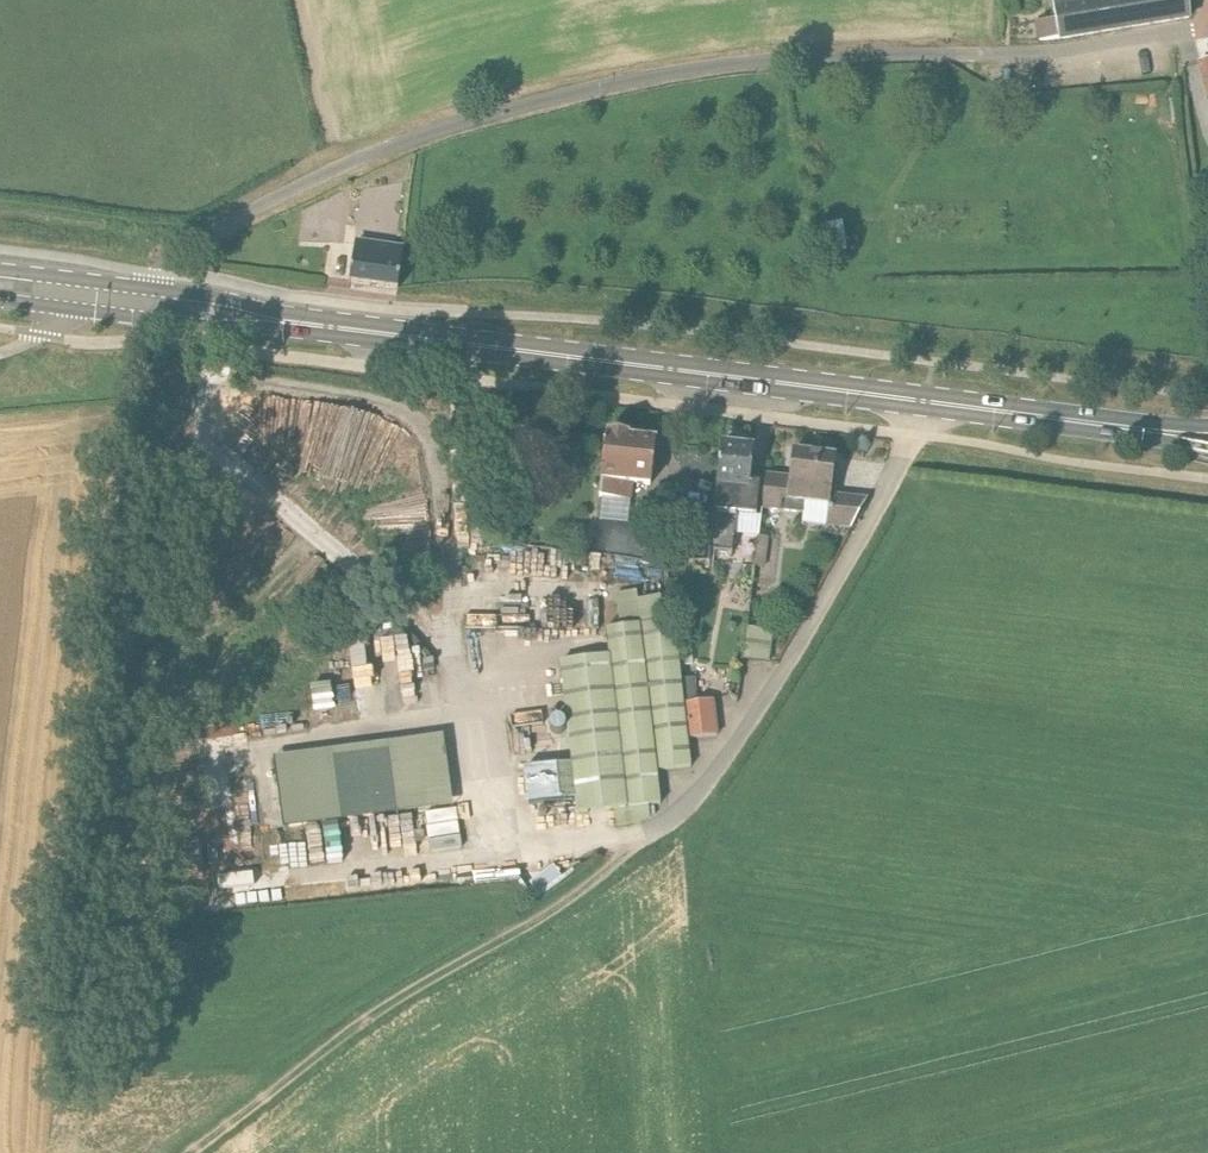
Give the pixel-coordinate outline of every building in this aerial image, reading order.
[(1056,18),(1038,20),(1040,40),(1059,38),(1063,38),(1190,16),(1188,0),(1053,0),(1056,18)] [(1198,63),(1207,92),(1207,98),(1207,60),(1198,63)] [(847,250),(843,220),(821,223),(825,253),(847,250)] [(398,289),(403,249),(356,241),(350,282),(398,289)] [(650,485),(653,465),(656,441),(630,438),(630,435),(607,432),(600,494),(630,499),(633,483),(650,485)] [(750,482),(754,448),(721,444),(718,468),(716,486),(710,535),(711,535),(710,550),(720,550),(732,552),(737,513),(756,515),(760,483),(750,482)] [(831,494),(833,481),(836,457),(792,452),(789,475),(789,477),(767,474),(763,508),(803,512),(805,500),(828,503),(826,525),(851,528),(867,499),(831,494)] [(598,547),(625,550),(628,523),(601,520),(598,547)] [(658,526),(628,523),(625,550),(655,554),(658,526)] [(688,556),(706,557),(708,529),(690,528),(688,556)] [(759,536),(755,565),(764,566),(768,538),(759,536)] [(691,766),(688,737),(684,703),(674,621),(664,622),(660,597),(638,601),(636,591),(615,594),(621,627),(607,629),(610,655),(560,662),(572,764),(576,799),(578,813),(615,808),(617,826),(635,824),(649,817),(648,804),(660,802),(657,770),(691,766)] [(745,627),(742,656),(768,659),(772,630),(745,627)] [(684,703),(688,737),(717,734),(713,700),(684,703)] [(446,736),(278,759),(288,829),(455,806),(446,736)] [(576,799),(572,764),(524,769),(528,805),(576,799)]
